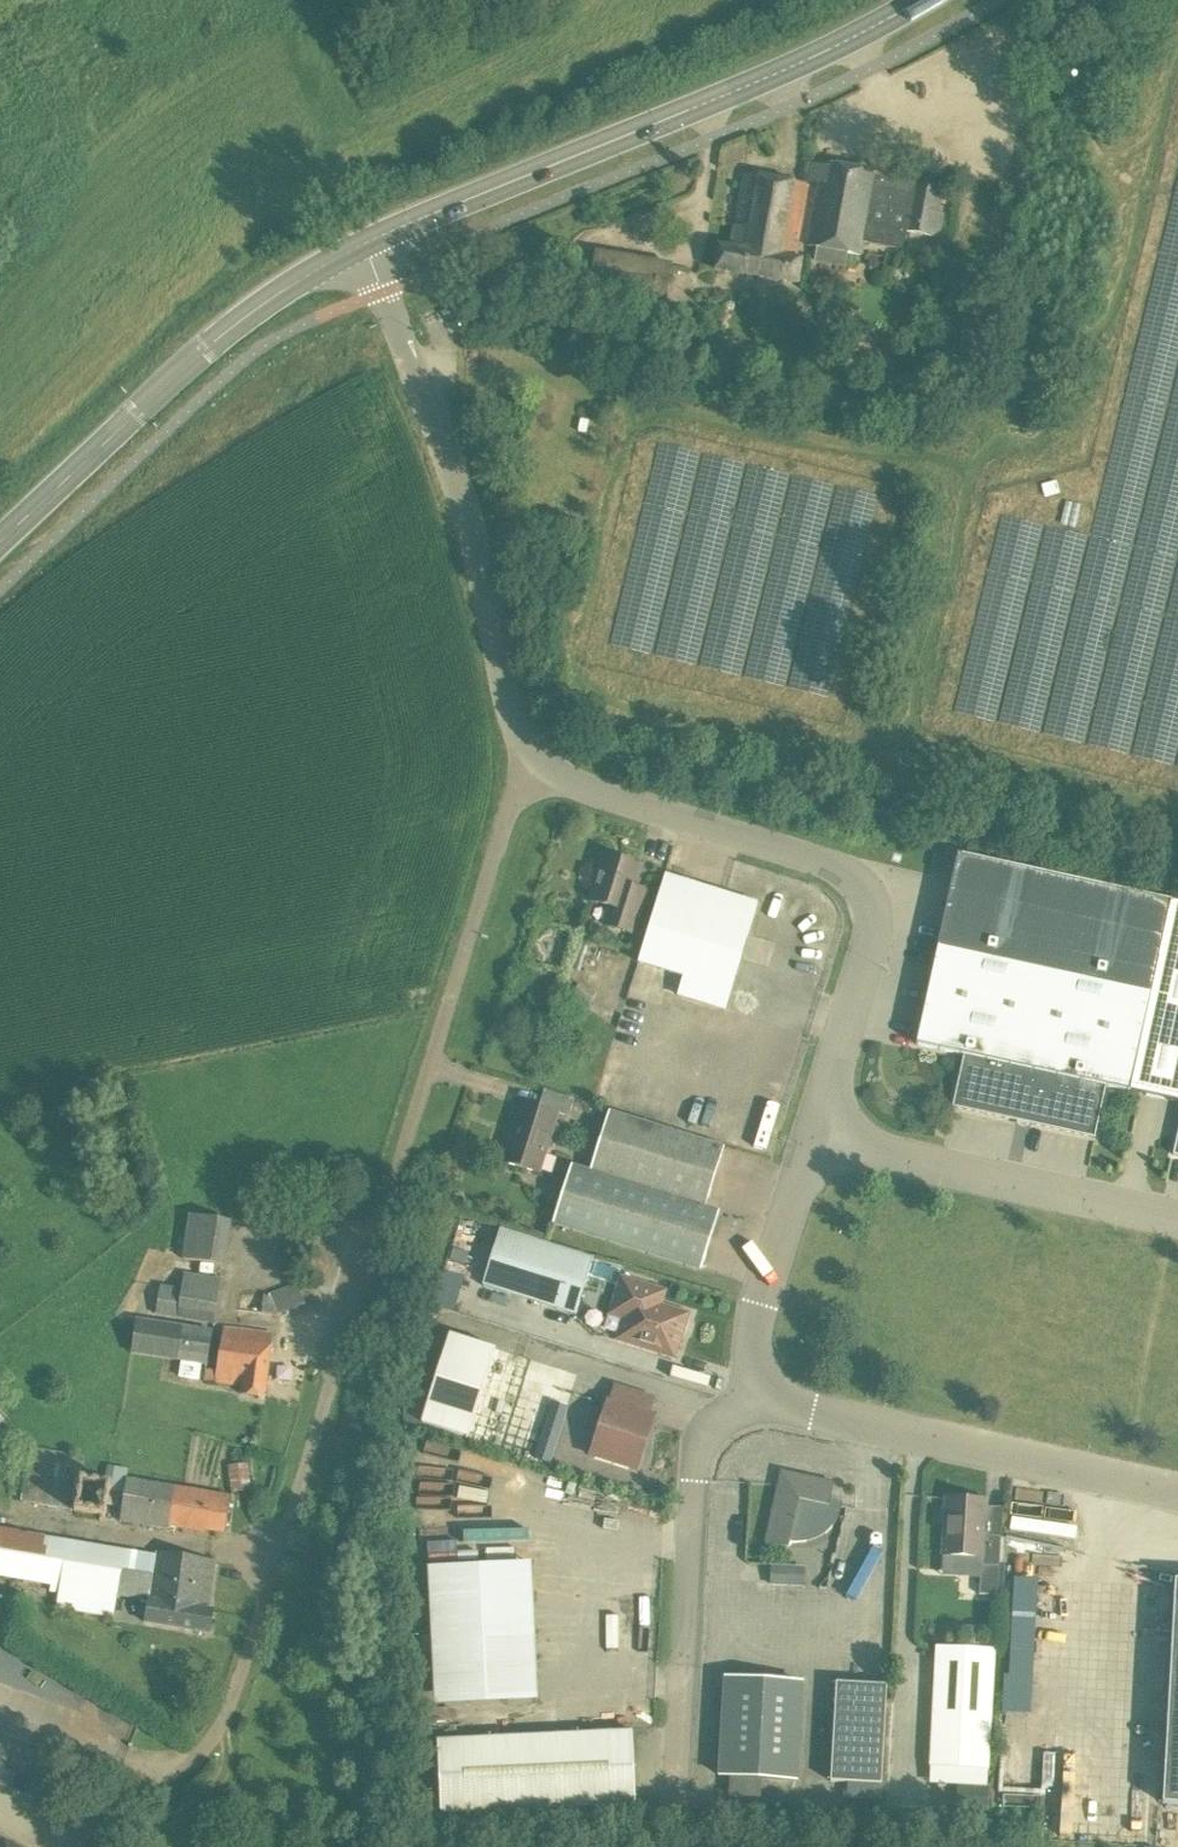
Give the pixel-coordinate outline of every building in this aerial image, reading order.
[(939,236),(943,214),(938,213),(942,188),(876,173),(822,164),(808,246),(861,255),(863,243),(903,251),(906,232),(939,236)] [(796,259),(809,185),(742,174),(730,248),(718,246),(714,270),(797,284),(801,260),(796,259)] [(662,317),(671,263),(593,250),(585,304),(662,317)] [(1130,1091),(1171,900),(958,853),(916,1043),(964,1054),(952,1106),(1094,1137),(1105,1085),(1130,1091)] [(634,867),(632,860),(617,856),(613,861),(604,858),(591,901),(607,905),(601,926),(634,937),(648,890),(631,885),(636,868),(634,867)] [(724,1011),(757,901),(665,873),(638,963),(683,977),(677,997),(724,1011)] [(586,1009),(593,999),(575,988),(569,998),(586,1009)] [(569,1117),(574,1100),(544,1091),(539,1107),(522,1102),(503,1163),(540,1174),(559,1114),(569,1117)] [(706,1207),(724,1149),(609,1113),(591,1171),(571,1166),(553,1224),(702,1269),(720,1211),(706,1207)] [(739,1180),(736,1191),(756,1196),(759,1185),(739,1180)] [(223,1265),(230,1220),(188,1214),(182,1259),(223,1265)] [(578,1315),(594,1259),(501,1231),(484,1287),(578,1315)] [(468,1253),(453,1249),(449,1260),(465,1265),(468,1253)] [(213,1325),(219,1277),(182,1272),(180,1288),(158,1285),(154,1317),(213,1325)] [(675,1356),(688,1314),(654,1303),(658,1289),(623,1279),(612,1313),(626,1318),(620,1338),(675,1356)] [(303,1304),(295,1284),(271,1294),(263,1293),(261,1313),(276,1315),(303,1304)] [(206,1365),(212,1329),(136,1318),(130,1354),(180,1361),(178,1378),(198,1381),(201,1364),(206,1365)] [(263,1397),(272,1335),(224,1328),(218,1367),(205,1365),(203,1380),(243,1385),(242,1394),(263,1397)] [(468,1438),(496,1350),(449,1335),(422,1423),(468,1438)] [(551,1401),(547,1415),(564,1420),(568,1406),(551,1401)] [(611,1406),(611,1405),(610,1406),(596,1452),(595,1451),(595,1452),(596,1452),(595,1453),(596,1453),(596,1452),(632,1464),(633,1464),(633,1463),(647,1418),(648,1418),(647,1418),(647,1417),(647,1418),(611,1406)] [(223,1533),(229,1496),(126,1478),(128,1469),(84,1462),(85,1457),(28,1447),(19,1500),(103,1515),(106,1504),(122,1507),(120,1521),(168,1529),(168,1526),(205,1532),(205,1530),(223,1533)] [(803,1537),(810,1535),(817,1531),(822,1527),(827,1521),(831,1514),(833,1507),(825,1505),(830,1482),(796,1475),(778,1486),(766,1542),(786,1547),(788,1537),(795,1538),(803,1537)] [(1000,1567),(1000,1537),(984,1536),(986,1500),(947,1498),(946,1506),(944,1508),(943,1521),(945,1524),(943,1555),(981,1557),(979,1594),(998,1595),(999,1567),(1000,1567)] [(122,1549),(0,1530),(0,1577),(50,1585),(50,1592),(58,1593),(56,1609),(114,1617),(116,1597),(122,1549)] [(1027,1608),(1041,1608),(1041,1537),(1015,1537),(1015,1640),(1027,1640),(1027,1608)] [(116,1597),(147,1601),(155,1554),(122,1549),(116,1597)] [(537,1688),(532,1550),(429,1554),(434,1691),(537,1688)] [(210,1634),(215,1613),(206,1612),(214,1563),(157,1553),(146,1622),(210,1634)] [(1174,1580),(1162,1803),(1177,1804),(1177,1581),(1174,1580)] [(1045,1642),(1088,1643),(1088,1624),(1046,1622),(1045,1642)] [(988,1769),(994,1649),(937,1645),(930,1766),(988,1769)] [(22,1688),(109,1728),(120,1703),(33,1664),(22,1688)] [(882,1784),(887,1686),(837,1683),(831,1781),(882,1784)] [(441,1815),(636,1805),(633,1732),(438,1741),(441,1815)] [(52,1753),(0,1734),(0,1786),(36,1799),(52,1753)] [(1018,1789),(1040,1791),(1042,1761),(1020,1760),(1018,1789)] [(956,1806),(988,1808),(989,1787),(957,1785),(956,1806)] [(1054,1846),(1066,1846),(1066,1811),(1054,1811),(1054,1846)] [(1071,1846),(1093,1846),(1094,1815),(1072,1814),(1071,1846)]
